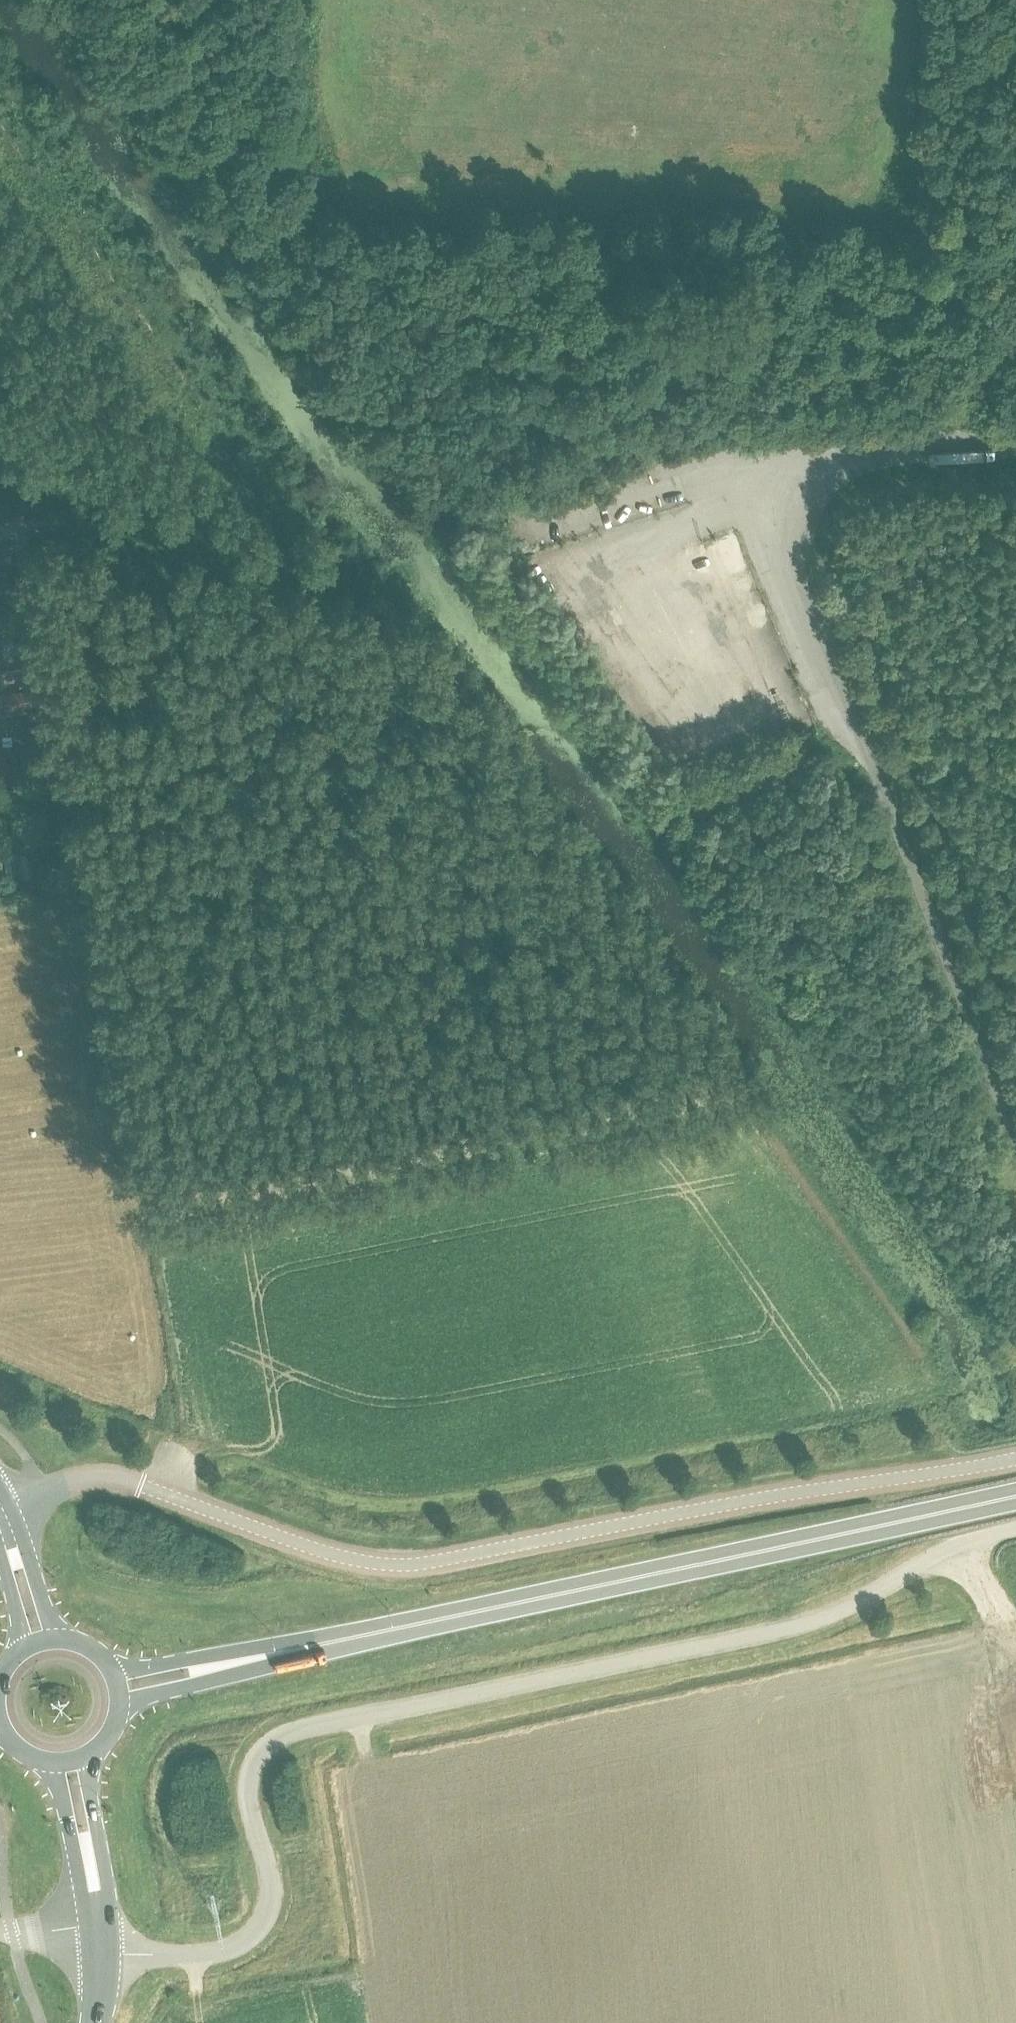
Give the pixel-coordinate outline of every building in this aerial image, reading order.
[(11,561),(9,547),(0,548),(0,563),(11,561)] [(655,576),(658,589),(677,584),(674,571),(655,576)] [(628,596),(631,604),(653,595),(644,573),(610,586),(615,601),(628,596)] [(18,616),(16,604),(0,607),(0,619),(18,616)] [(0,631),(0,645),(16,642),(15,633),(3,635),(2,630),(0,631)] [(36,679),(24,681),(25,690),(37,688),(36,679)] [(35,689),(3,694),(6,708),(37,703),(35,689)] [(22,728),(20,716),(0,719),(0,732),(22,728)]
